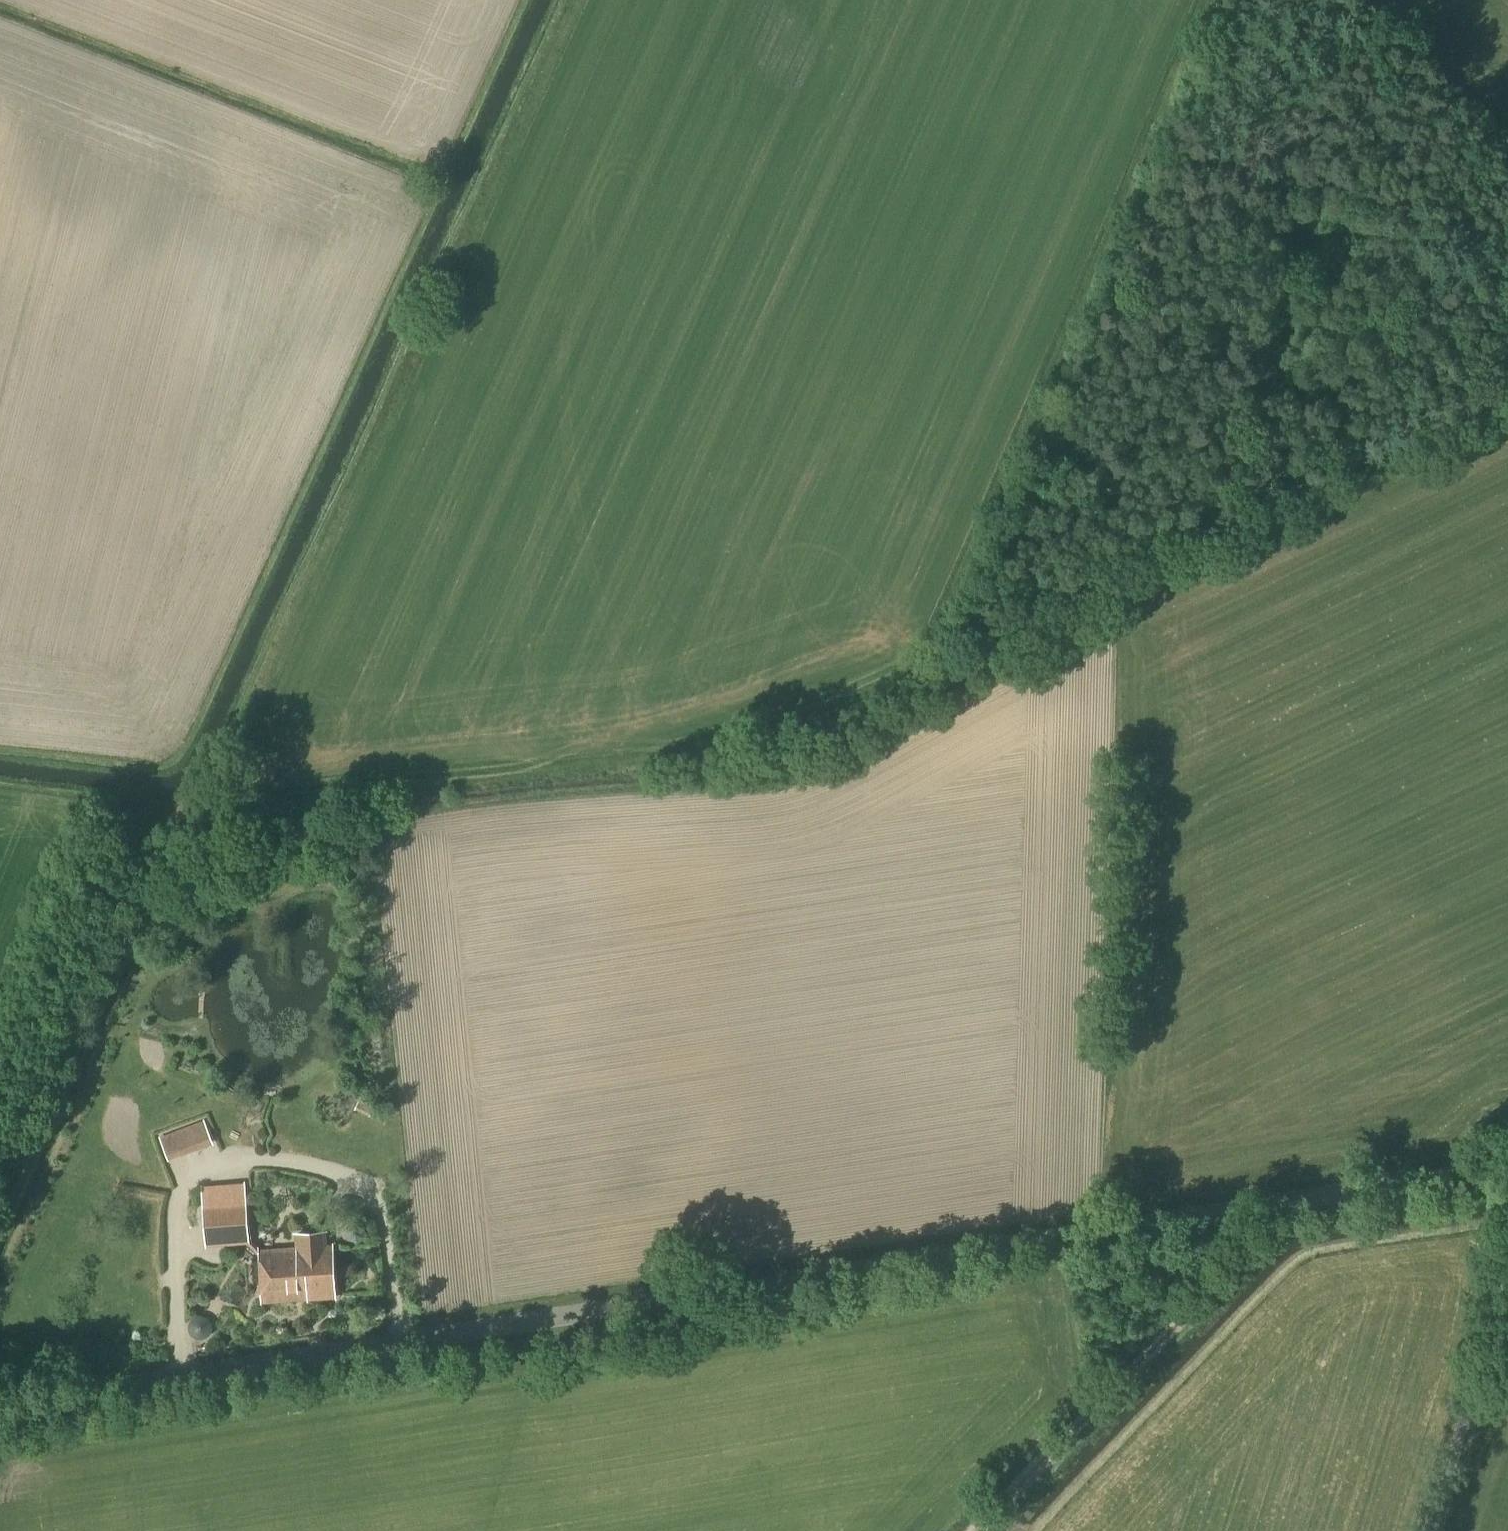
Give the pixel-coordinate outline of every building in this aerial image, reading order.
[(168,1163),(214,1145),(204,1120),(159,1137),(168,1163)] [(205,1247),(224,1245),(250,1244),(246,1200),(245,1183),(218,1185),(201,1186),(202,1203),(205,1247)] [(361,1243),(376,1239),(373,1228),(358,1232),(361,1243)] [(273,1300),(308,1298),(334,1296),(331,1246),(328,1246),(327,1230),(294,1233),(295,1248),(270,1250),(259,1251),(262,1301),(273,1300)]
